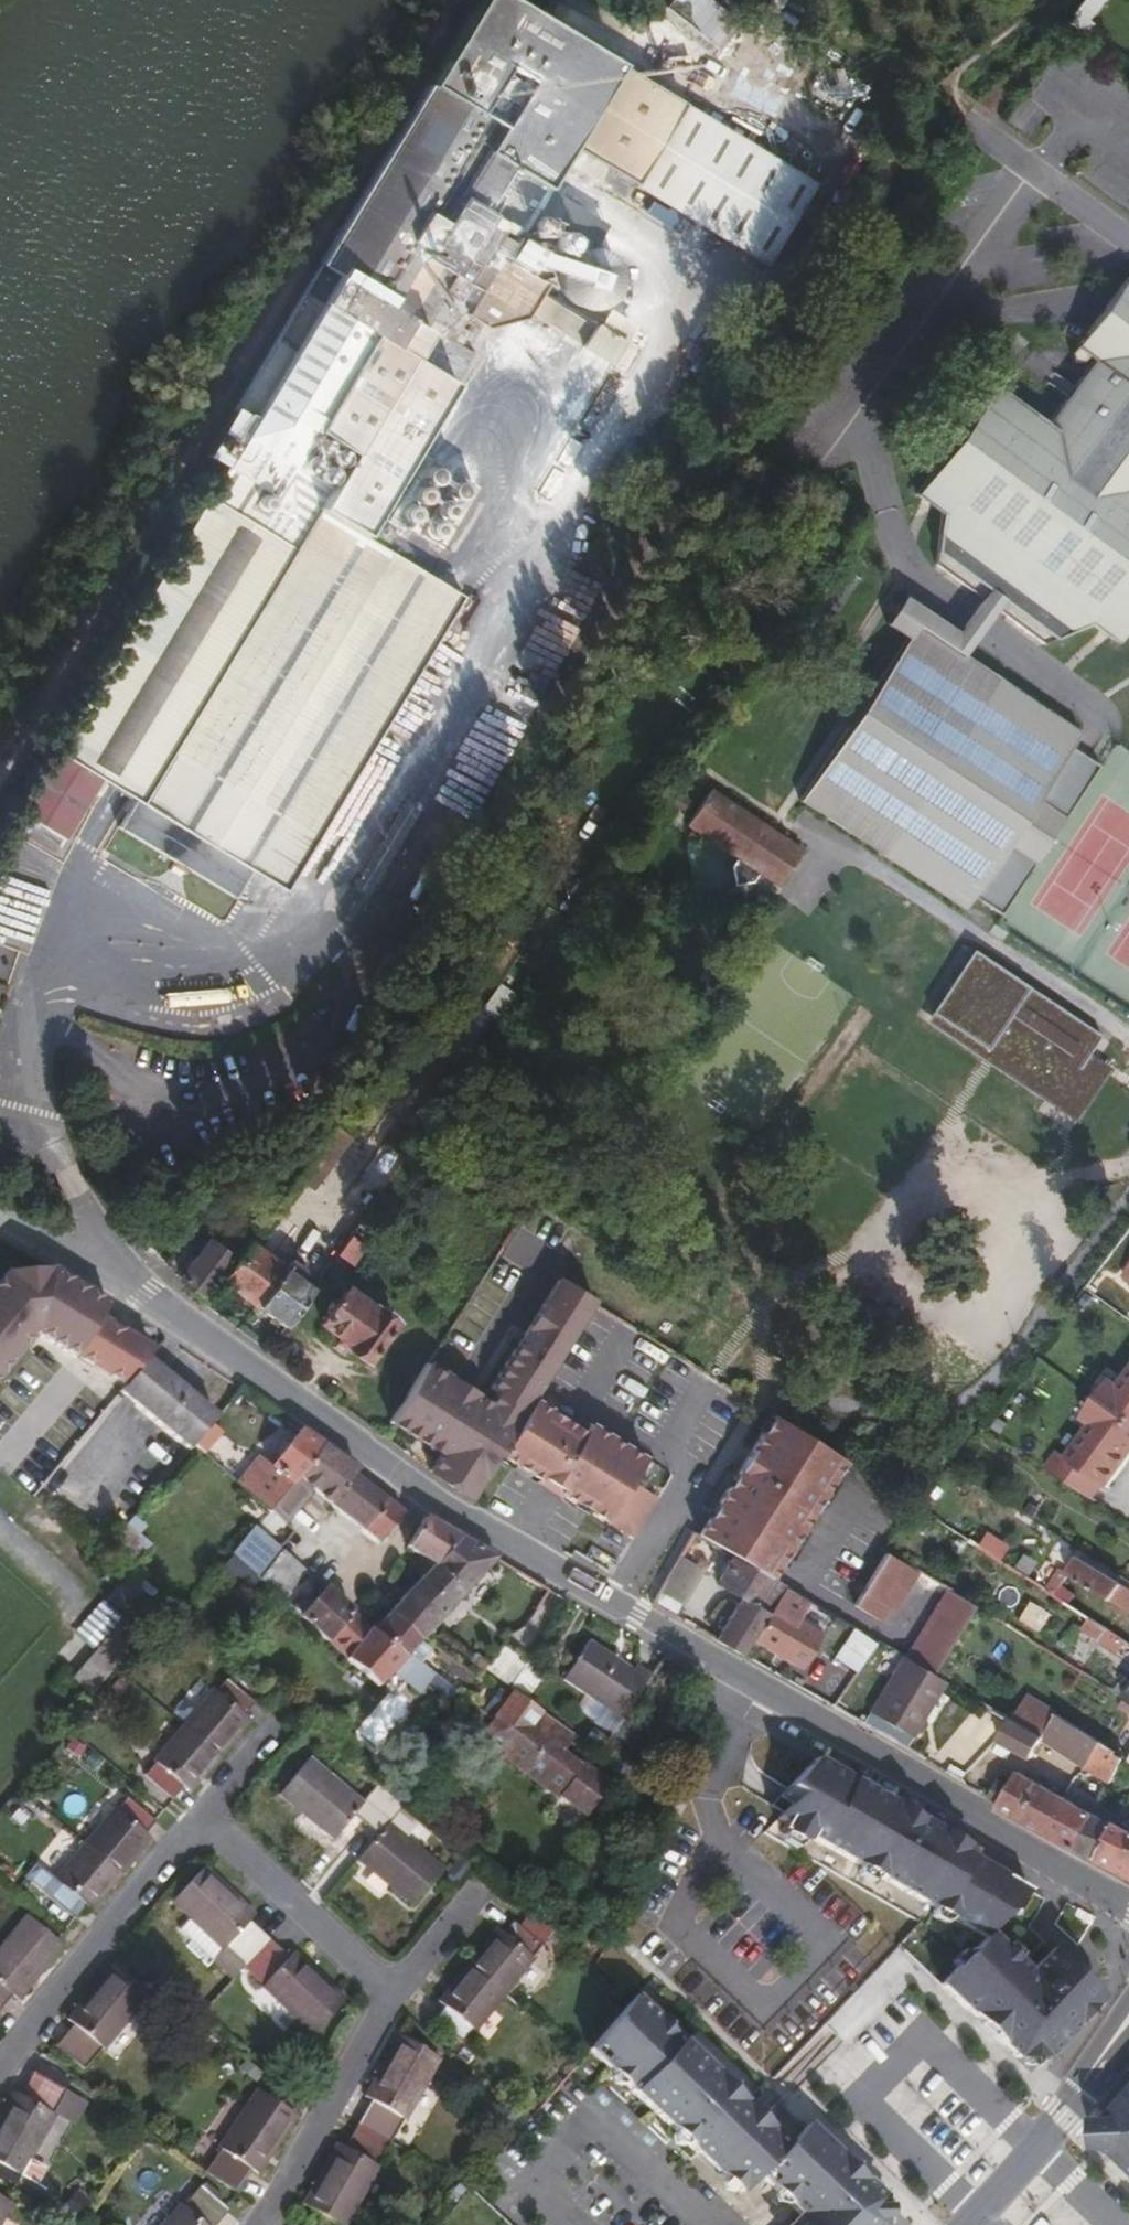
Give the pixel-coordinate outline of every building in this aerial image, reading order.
[(783,242),(818,175),(619,69),(575,151),(760,250),(768,234),(783,242)] [(490,125),(424,84),(380,157),(447,196),(475,150),(490,125)] [(504,167),(518,142),(490,125),(475,150),(447,196),(444,203),(449,205),(455,195),(478,210),(504,167)] [(444,203),(447,196),(380,157),(269,342),(288,353),(284,359),(278,370),(254,411),(248,421),(239,436),(259,449),(285,465),(306,430),(365,333),(385,345),(399,322),(401,324),(408,313),(424,323),(439,298),(465,314),(514,232),(478,210),(455,195),(449,205),(444,203)] [(528,268),(540,248),(521,236),(509,256),(528,268)] [(992,386),(963,425),(1128,545),(1128,269),(1071,351),(1073,360),(1080,360),(1085,352),(1092,357),(1102,364),(1054,431),(1044,424),(992,386)] [(612,365),(625,344),(545,293),(532,313),(612,365)] [(424,323),(449,339),(465,314),(439,298),(424,323)] [(306,430),(343,454),(424,323),(408,313),(401,324),(399,322),(385,345),(365,333),(306,430)] [(428,366),(459,377),(466,358),(451,353),(453,348),(437,342),(428,366)] [(266,348),(260,359),(278,370),(284,359),(266,348)] [(1092,357),(1044,424),(1054,431),(1102,364),(1092,357)] [(963,425),(944,451),(1124,584),(1128,577),(1128,545),(963,425)] [(327,490),(348,457),(343,454),(306,430),(285,465),(327,490)] [(259,449),(245,472),(271,488),(285,465),(259,449)] [(1116,636),(1128,619),(1128,577),(1124,584),(944,451),(914,492),(939,510),(931,551),(1048,635),(1089,617),(1116,636)] [(368,539),(428,570),(471,487),(423,463),(397,513),(384,507),(368,539)] [(313,511),(327,490),(285,465),(271,488),(312,514),(313,511)] [(299,760),(275,799),(266,813),(309,839),(455,597),(313,511),(312,514),(201,698),(239,722),(299,760)] [(931,551),(929,564),(975,597),(988,607),(1036,641),(1048,635),(931,551)] [(925,632),(933,620),(898,596),(881,623),(904,638),(794,800),(955,907),(964,894),(993,913),(1091,769),(1083,764),(1063,750),(1073,734),(957,654),(925,632)] [(975,597),(972,601),(967,608),(981,618),(985,611),(988,607),(975,597)] [(962,616),(953,629),(950,632),(964,642),(967,639),(975,626),(981,618),(967,608),(962,616)] [(957,654),(964,642),(950,632),(933,620),(925,632),(957,654)] [(239,722),(201,698),(196,696),(165,743),(172,747),(181,753),(187,743),(215,761),(239,722)] [(215,761),(275,799),(299,760),(239,722),(215,761)] [(172,747),(168,755),(266,813),(275,799),(215,761),(187,743),(181,753),(172,747)] [(67,759),(31,819),(66,841),(103,780),(67,759)] [(773,885),(796,852),(705,789),(681,824),(687,828),(730,857),(726,864),(732,883),(753,879),(755,874),(773,885)] [(978,952),(929,1025),(1077,1123),(1113,1069),(1093,1056),(1105,1037),(978,952)] [(356,1242),(369,1224),(360,1218),(333,1256),(347,1265),(361,1246),(356,1242)] [(199,1295),(228,1256),(206,1240),(176,1278),(199,1295)] [(287,1260),(280,1270),(245,1244),(218,1280),(282,1327),(308,1290),(293,1280),(300,1270),(287,1260)] [(1117,1278),(1128,1286),(1128,1260),(1117,1278)] [(600,1307),(560,1277),(486,1388),(458,1429),(499,1453),(533,1399),(600,1307)] [(62,1304),(35,1285),(3,1328),(30,1348),(43,1331),(60,1344),(78,1320),(59,1307),(62,1304)] [(373,1305),(369,1309),(343,1290),(318,1323),(345,1342),(343,1345),(365,1360),(393,1320),(373,1305)] [(30,1348),(3,1328),(0,1329),(0,1330),(0,1407),(9,1413),(60,1344),(43,1331),(30,1348)] [(105,1401),(153,1341),(139,1330),(91,1391),(105,1401)] [(447,1362),(446,1364),(429,1354),(402,1395),(458,1429),(486,1388),(447,1362)] [(215,1415),(163,1372),(146,1357),(119,1390),(136,1404),(188,1449),(192,1443),(215,1415)] [(1105,1379),(1090,1399),(1128,1426),(1128,1364),(1114,1385),(1105,1379)] [(458,1429),(402,1395),(382,1434),(431,1462),(426,1475),(478,1508),(499,1453),(458,1429)] [(589,1423),(585,1431),(579,1427),(536,1401),(533,1399),(499,1453),(541,1480),(543,1477),(564,1489),(562,1493),(633,1537),(657,1498),(643,1489),(657,1465),(589,1423)] [(1050,1453),(1044,1463),(1078,1486),(1092,1494),(1097,1487),(1101,1489),(1128,1450),(1128,1426),(1090,1399),(1075,1420),(1085,1426),(1060,1460),(1050,1453)] [(838,1459),(765,1412),(734,1465),(808,1509),(838,1459)] [(270,1468),(249,1494),(267,1510),(319,1444),(297,1428),(267,1466),(270,1468)] [(283,1521),(308,1488),(357,1528),(384,1497),(353,1473),(356,1469),(319,1444),(267,1510),(260,1519),(271,1527),(277,1519),(282,1522),(283,1521)] [(1103,1490),(1128,1455),(1128,1450),(1101,1489),(1103,1490)] [(1040,1469),(1088,1501),(1092,1494),(1078,1486),(1044,1463),(1040,1469)] [(694,1533),(708,1542),(728,1553),(769,1577),(776,1565),(783,1553),(808,1509),(734,1465),(708,1509),(701,1521),(694,1533)] [(376,1543),(401,1511),(384,1497),(357,1528),(376,1543)] [(417,1523),(403,1545),(433,1562),(458,1536),(422,1516),(417,1523)] [(1015,1536),(1020,1528),(1012,1523),(1003,1537),(1031,1555),(1035,1549),(1015,1536)] [(232,1556),(258,1579),(280,1552),(254,1528),(232,1556)] [(492,1556),(458,1536),(433,1562),(411,1586),(389,1612),(419,1639),(426,1631),(492,1556)] [(309,1576),(282,1553),(280,1552),(258,1579),(284,1603),(309,1576)] [(712,1639),(738,1654),(748,1638),(767,1605),(779,1586),(780,1583),(769,1577),(728,1553),(713,1580),(737,1594),(712,1639)] [(913,1573),(881,1554),(880,1553),(849,1608),(876,1624),(883,1611),(889,1615),(913,1573)] [(1108,1603),(1118,1587),(1073,1559),(1063,1575),(1108,1603)] [(299,1618),(326,1644),(351,1612),(323,1588),(299,1618)] [(927,1674),(970,1608),(941,1590),(899,1658),(927,1674)] [(1072,1617),(1071,1620),(1083,1627),(1089,1618),(1060,1600),(1057,1608),(1072,1617)] [(816,1635),(767,1605),(748,1638),(796,1667),(816,1635)] [(407,1652),(402,1657),(374,1632),(351,1612),(326,1644),(376,1687),(399,1661),(424,1682),(431,1674),(407,1652)] [(419,1639),(389,1612),(374,1632),(402,1657),(407,1652),(419,1639)] [(1089,1618),(1083,1627),(1106,1640),(1101,1648),(1128,1665),(1128,1643),(1089,1618)] [(94,1695),(134,1640),(113,1625),(73,1679),(94,1695)] [(851,1671),(870,1644),(846,1629),(829,1657),(851,1671)] [(636,1661),(631,1667),(588,1637),(560,1677),(618,1717),(650,1672),(636,1661)] [(505,1688),(521,1665),(498,1648),(481,1671),(505,1688)] [(927,1674),(899,1658),(897,1656),(893,1663),(930,1685),(912,1717),(918,1721),(941,1682),(927,1674)] [(912,1717),(930,1685),(893,1663),(864,1712),(907,1739),(918,1721),(912,1717)] [(1107,1690),(1120,1698),(1128,1703),(1128,1684),(1127,1687),(1113,1679),(1107,1690)] [(218,1696),(214,1694),(184,1729),(219,1759),(250,1723),(245,1719),(256,1706),(229,1683),(218,1696)] [(536,1711),(510,1692),(489,1722),(514,1740),(536,1711)] [(1115,1707),(1128,1715),(1128,1703),(1120,1698),(1115,1707)] [(526,1759),(540,1740),(555,1750),(566,1733),(536,1711),(514,1740),(489,1722),(477,1739),(498,1753),(496,1755),(553,1797),(556,1794),(573,1806),(580,1796),(589,1803),(604,1782),(576,1761),(574,1764),(577,1766),(562,1786),(526,1759)] [(1086,1764),(1100,1771),(1112,1751),(1113,1748),(1052,1711),(1037,1735),(1008,1718),(997,1737),(1030,1755),(1041,1738),(1086,1764)] [(190,1793),(219,1759),(184,1729),(157,1761),(159,1764),(147,1778),(173,1801),(183,1788),(190,1793)] [(555,1750),(540,1740),(526,1759),(562,1786),(577,1766),(574,1764),(555,1750)] [(1117,1741),(1113,1748),(1112,1751),(1119,1755),(1128,1761),(1128,1748),(1117,1741)] [(943,1840),(947,1833),(815,1756),(786,1786),(798,1793),(780,1811),(779,1810),(776,1814),(783,1819),(778,1826),(804,1842),(809,1834),(982,1934),(936,1983),(1013,2057),(1028,2057),(1044,2056),(1099,1998),(1091,1989),(1054,1955),(1044,1966),(1038,1960),(1026,1973),(985,1934),(1028,1889),(1004,1875),(1000,1881),(979,1868),(983,1863),(970,1855),(943,1840)] [(336,1840),(356,1817),(380,1838),(390,1826),(406,1807),(400,1802),(382,1787),(367,1805),(313,1760),(282,1794),(336,1840)] [(997,1801),(995,1806),(1072,1847),(1091,1812),(1066,1798),(1017,1771),(1008,1784),(998,1778),(987,1796),(997,1801)] [(776,1796),(769,1804),(779,1810),(780,1811),(798,1793),(786,1786),(776,1796)] [(582,1813),(589,1803),(580,1796),(573,1806),(582,1813)] [(117,1810),(115,1809),(84,1845),(121,1875),(152,1840),(145,1834),(155,1822),(127,1798),(117,1810)] [(1091,1812),(1072,1847),(1094,1857),(1112,1823),(1091,1812)] [(1112,1823),(1094,1857),(1114,1868),(1126,1848),(1128,1841),(1128,1833),(1112,1823)] [(444,1870),(390,1826),(380,1838),(360,1861),(413,1905),(444,1870)] [(970,1855),(975,1849),(947,1833),(943,1840),(970,1855)] [(91,1911),(121,1875),(84,1845),(55,1880),(57,1882),(46,1894),(75,1918),(85,1906),(91,1911)] [(1126,1848),(1114,1868),(1128,1875),(1128,1850),(1126,1848)] [(224,1952),(226,1948),(259,1978),(282,1951),(251,1922),(257,1915),(205,1870),(172,1906),(224,1952)] [(3,2007),(13,1995),(18,1999),(63,1947),(27,1915),(0,1946),(0,2004),(3,2007)] [(501,1931),(496,1926),(466,1962),(503,1993),(532,1957),(529,1954),(540,1941),(512,1918),(501,1931)] [(1044,1966),(1054,1955),(1048,1949),(1038,1960),(1044,1966)] [(295,1954),(291,1959),(282,1951),(259,1978),(266,1985),(264,1987),(313,2033),(345,1998),(295,1954)] [(474,2028),(503,1993),(466,1962),(437,1997),(442,2002),(432,2015),(460,2038),(471,2025),(474,2028)] [(103,2047),(147,1996),(111,1966),(69,2017),(72,2021),(54,2044),(82,2067),(101,2046),(103,2047)] [(671,2132),(690,2150),(730,2187),(778,2135),(739,2098),(633,1997),(610,2024),(585,2052),(671,2132)] [(363,2095),(369,2099),(355,2123),(388,2141),(402,2117),(404,2118),(439,2059),(398,2035),(363,2095)] [(63,2090),(32,2072),(19,2096),(12,2093),(0,2115),(0,2163),(22,2174),(55,2115),(51,2112),(63,2090)] [(258,2172),(295,2116),(254,2088),(216,2145),(220,2148),(205,2170),(235,2190),(251,2167),(258,2172)] [(1126,2092),(1106,2116),(1109,2146),(1128,2166),(1128,2089),(1126,2092)] [(805,2224),(881,2224),(882,2195),(803,2121),(785,2142),(778,2135),(730,2187),(735,2192),(741,2187),(754,2173),(794,2210),(807,2222),(805,2224)] [(374,2164),(388,2141),(355,2123),(341,2147),(335,2144),(302,2202),(342,2224),(344,2224),(378,2166),(374,2164)] [(226,2208),(198,2184),(180,2204),(178,2202),(159,2224),(211,2224),(226,2208)] [(12,2202),(0,2196),(0,2224),(12,2202)] [(784,2223),(786,2224),(805,2224),(807,2222),(794,2210),(784,2223)]
